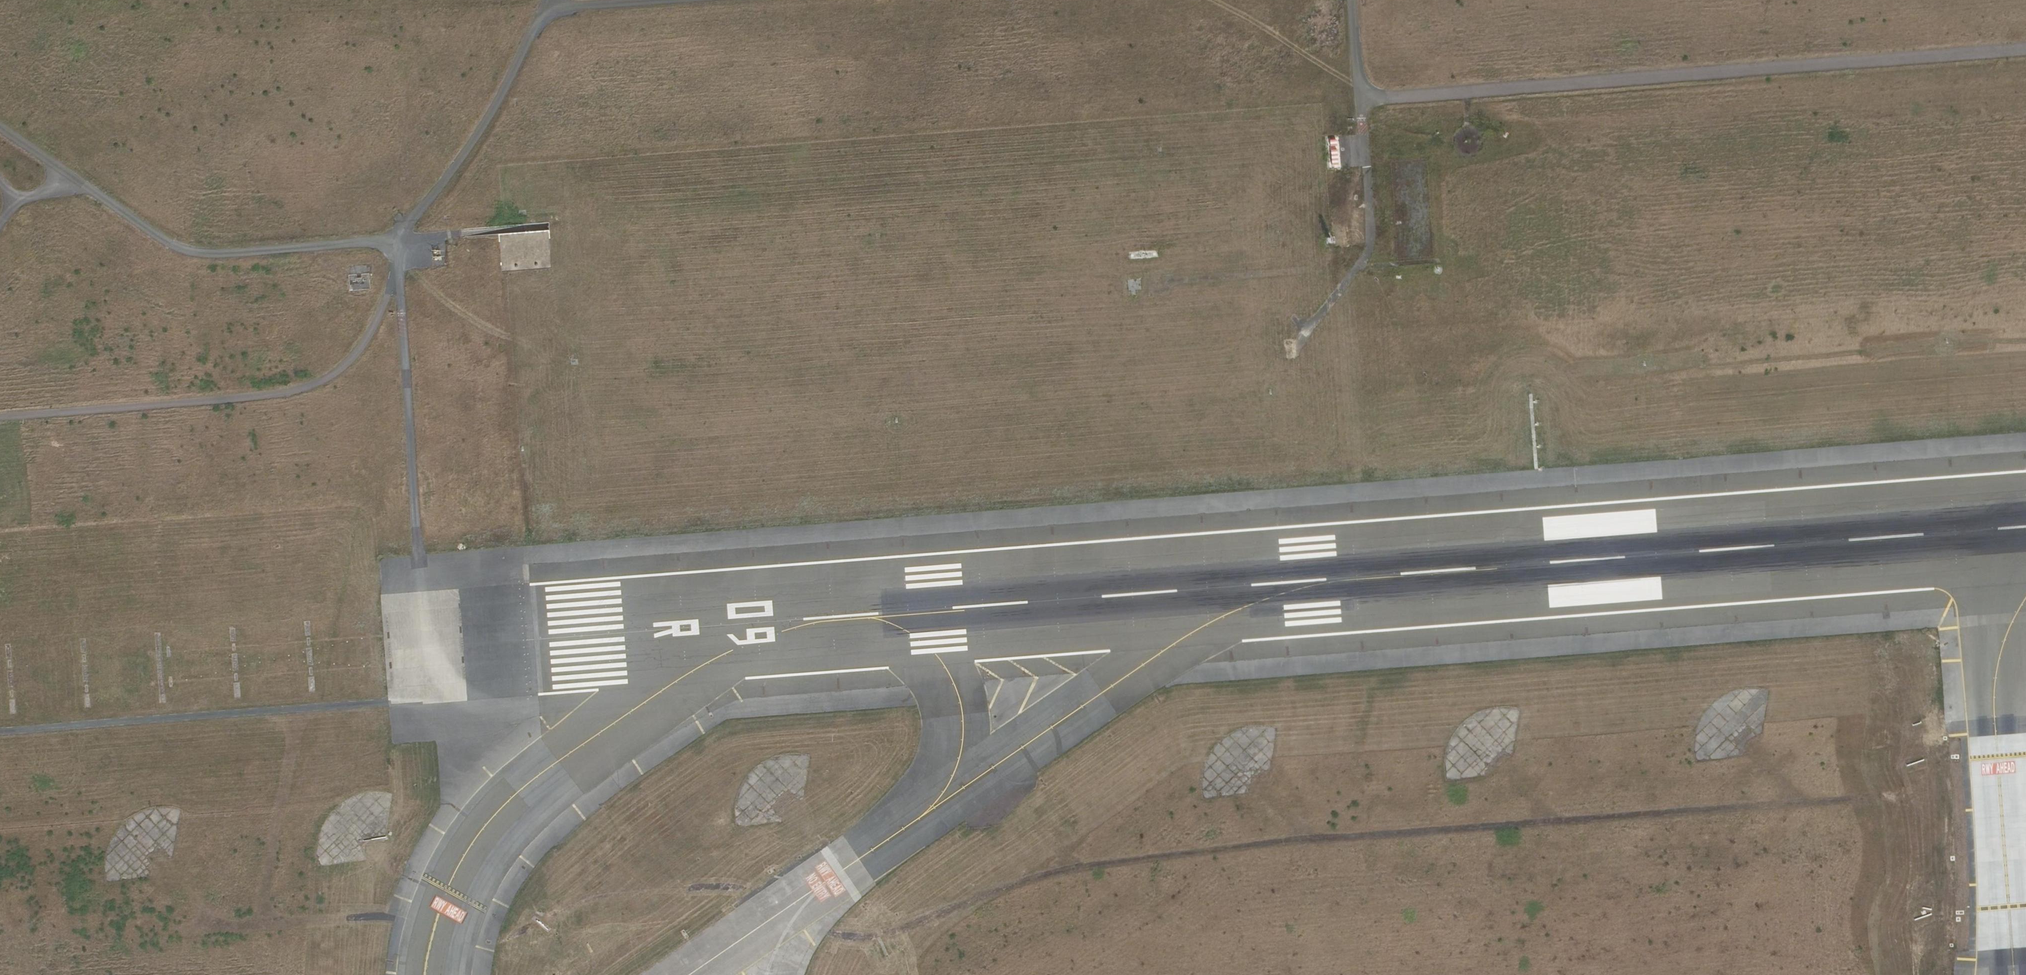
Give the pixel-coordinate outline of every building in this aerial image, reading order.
[(1337,216),(1331,216),(1332,242),(1339,241),(1337,216)]
